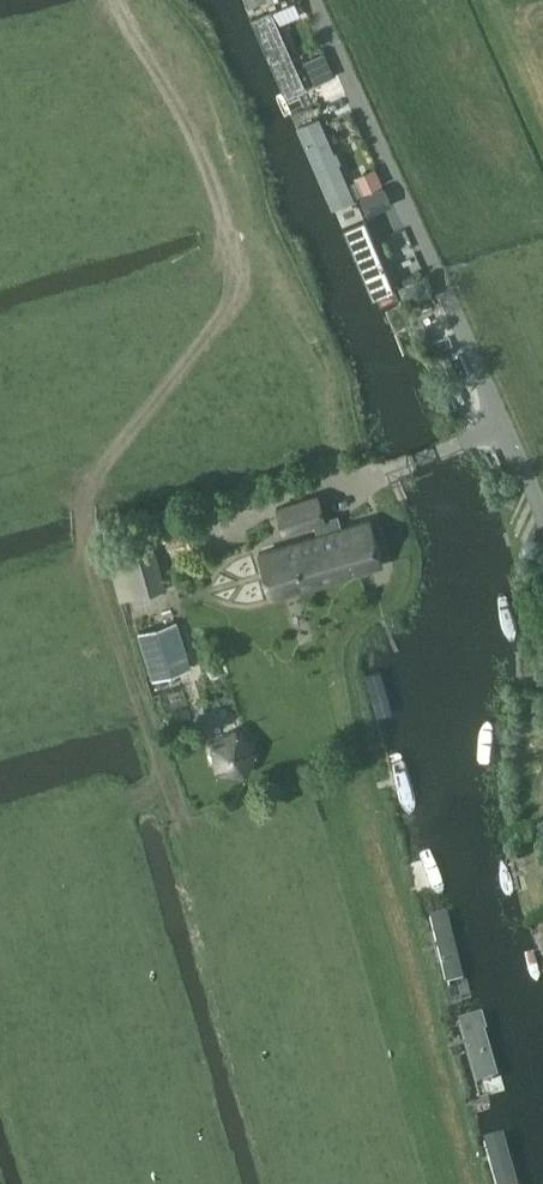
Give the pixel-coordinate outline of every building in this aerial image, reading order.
[(274,8),(251,18),(286,96),(308,86),(274,8)] [(306,59),(317,83),(336,75),(324,51),(306,59)] [(320,115),(296,125),(332,208),(356,197),(320,115)] [(378,167),(355,177),(363,193),(385,183),(378,167)] [(386,186),(361,197),(368,214),(394,203),(386,186)] [(365,220),(347,227),(374,295),(393,287),(365,220)] [(424,276),(406,283),(413,301),(432,294),(424,276)] [(370,519),(342,528),(338,514),(327,517),(320,494),(276,507),(283,532),(314,523),(317,535),(259,552),(272,595),(383,563),(370,519)] [(121,600),(166,587),(155,549),(110,562),(121,600)] [(153,679),(190,668),(176,620),(139,631),(153,679)] [(382,673),(366,678),(377,716),(394,711),(382,673)] [(248,777),(258,751),(236,730),(210,747),(218,777),(248,777)] [(441,856),(420,861),(436,934),(457,929),(441,856)] [(457,1024),(483,1102),(492,1100),(490,1095),(507,1090),(485,1015),(457,1024)] [(486,1136),(498,1183),(526,1183),(512,1129),(486,1136)]
